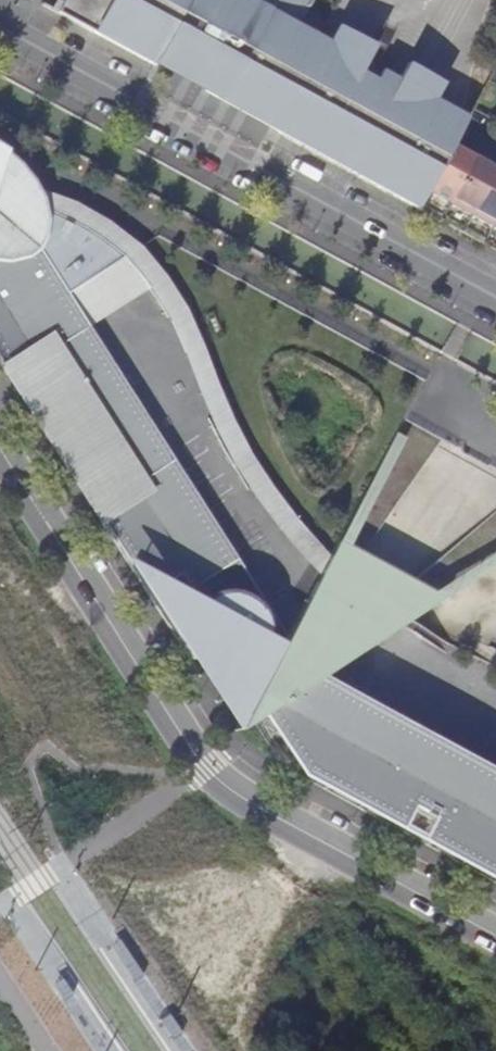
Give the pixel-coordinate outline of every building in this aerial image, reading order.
[(66,17),(155,66),(201,47),(222,58),(258,78),(258,82),(260,100),(270,121),(283,134),(290,139),(418,209),(420,206),(453,145),(470,114),(436,96),(445,80),(409,60),(400,76),(367,58),(376,42),(341,23),(332,39),(300,22),(288,15),(296,0),(76,0),(66,17)] [(300,22),(312,0),(296,0),(288,15),(300,22)] [(222,58),(203,92),(290,139),(283,134),(270,121),(260,100),(258,82),(258,78),(222,58)] [(442,217),(475,157),(462,150),(453,145),(420,206),(442,217)] [(306,594),(284,634),(229,548),(227,550),(222,539),(220,537),(217,536),(215,536),(211,537),(210,538),(205,530),(214,524),(86,323),(65,290),(123,253),(115,247),(76,220),(23,200),(28,181),(31,182),(15,161),(1,149),(0,148),(0,360),(3,364),(47,336),(138,478),(93,506),(189,657),(219,639),(253,693),(245,708),(252,718),(260,713),(339,757),(322,788),(392,826),(407,798),(411,809),(429,819),(432,812),(440,817),(425,844),(495,882),(495,880),(495,774),(469,759),(451,791),(444,787),(461,756),(442,745),(427,774),(389,747),(310,680),(380,636),(437,600),(357,556),(334,543),(328,554),(319,572),(306,594)] [(494,172),(495,169),(488,164),(475,157),(442,217),(463,229),(494,172)] [(495,219),(495,169),(494,172),(463,229),(484,241),(495,219)] [(319,572),(328,554),(294,516),(249,452),(230,416),(193,323),(163,270),(139,242),(71,196),(31,182),(28,181),(23,200),(76,220),(115,247),(123,253),(143,277),(147,284),(169,319),(212,425),(231,462),(278,530),(319,572)] [(484,241),(495,247),(495,219),(484,241)] [(65,290),(86,323),(147,284),(143,277),(123,253),(65,290)] [(138,478),(47,336),(3,364),(90,501),(93,506),(138,478)] [(357,556),(372,535),(346,520),(334,543),(357,556)]
